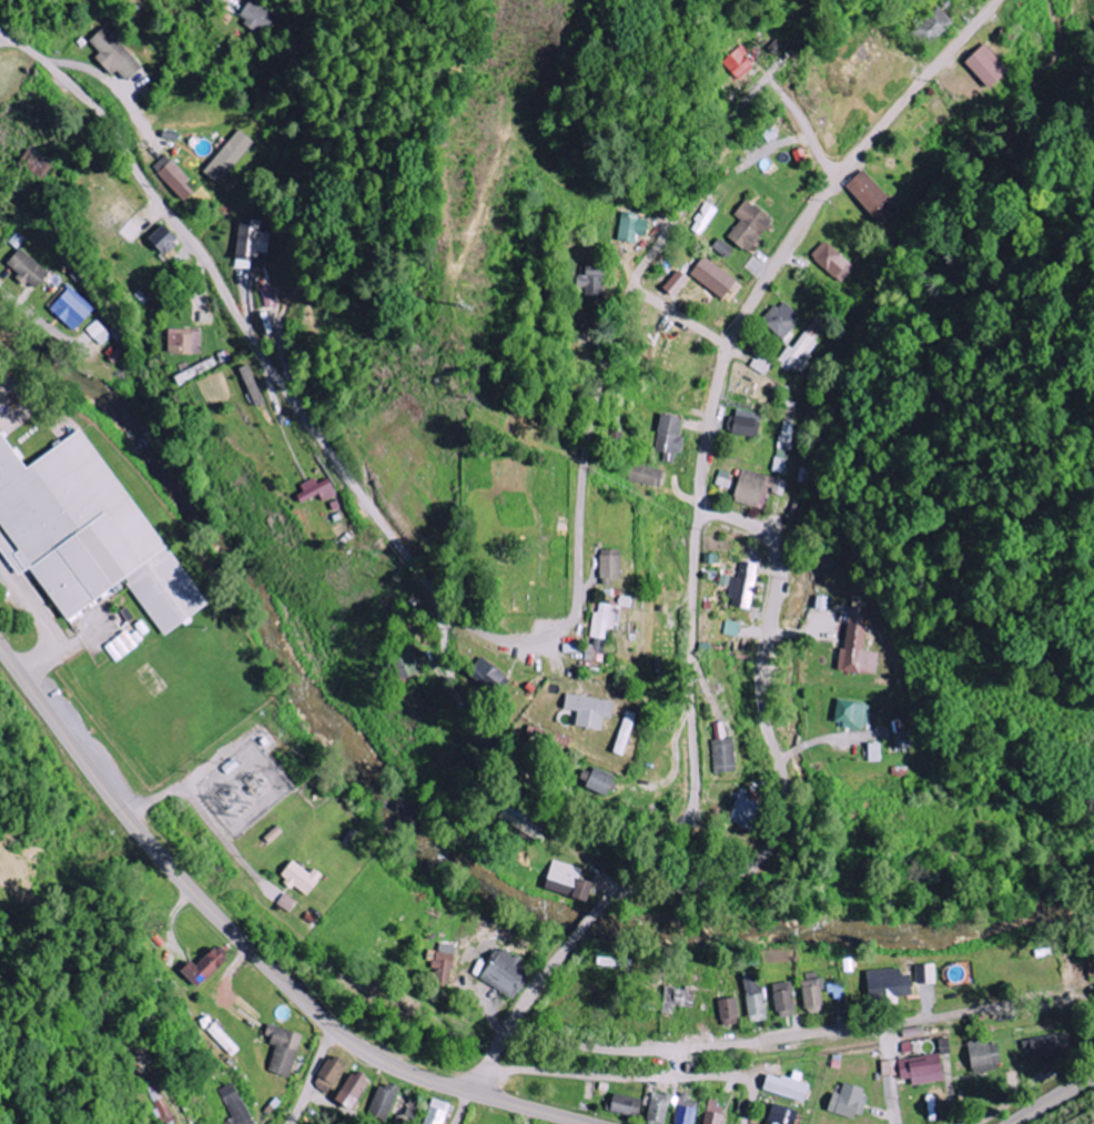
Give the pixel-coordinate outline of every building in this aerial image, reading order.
[(240,21),(266,33),(275,13),(248,2),(240,21)] [(926,50),(954,24),(938,6),(910,32),(926,50)] [(118,72),(129,83),(145,66),(105,27),(90,42),(101,52),(96,58),(114,75),(118,72)] [(1013,72),(987,45),(968,63),(993,90),(1013,72)] [(746,53),(740,46),(719,62),(734,81),(751,68),(742,57),(746,53)] [(222,185),(255,142),(239,130),(206,173),(222,185)] [(54,164),(31,148),(20,164),(43,180),(54,164)] [(186,202),(199,190),(167,156),(154,168),(186,202)] [(901,209),(866,170),(847,187),(883,226),(901,209)] [(749,254),(776,224),(748,199),(734,215),(741,222),(729,235),(749,254)] [(688,230),(699,236),(714,209),(704,203),(688,230)] [(619,241),(639,242),(639,236),(648,237),(650,217),(622,215),(619,241)] [(262,221),(241,218),(234,267),(249,269),(250,261),(257,262),(259,253),(267,254),(270,234),(260,233),(262,221)] [(151,239),(168,258),(183,244),(166,225),(151,239)] [(737,251),(721,238),(713,248),(729,261),(737,251)] [(856,268),(826,241),(812,256),(842,284),(856,268)] [(37,291),(51,271),(19,249),(8,265),(22,275),(19,278),(37,291)] [(727,298),(738,278),(702,258),(691,278),(727,298)] [(585,288),(585,301),(601,301),(599,267),(577,268),(578,288),(585,288)] [(666,289),(678,297),(692,278),(680,269),(666,289)] [(264,287),(265,308),(277,307),(277,287),(264,287)] [(78,331),(95,308),(68,288),(51,312),(78,331)] [(782,339),(802,318),(783,300),(763,321),(782,339)] [(793,349),(788,346),(778,361),(798,375),(820,343),(814,339),(824,324),(815,318),(793,349)] [(86,330),(101,347),(112,337),(97,320),(86,330)] [(202,355),(202,330),(169,329),(169,354),(202,355)] [(752,369),(767,375),(773,361),(757,355),(752,369)] [(729,433),(758,437),(761,414),(732,410),(729,433)] [(687,417),(661,414),(657,451),(665,452),(663,461),(675,463),(676,454),(683,454),(687,417)] [(793,421),(780,420),(776,473),(788,474),(793,421)] [(28,468),(0,425),(0,550),(19,578),(33,568),(69,623),(129,583),(164,637),(207,608),(88,428),(28,468)] [(663,488),(667,471),(631,462),(627,479),(663,488)] [(784,496),(787,480),(742,470),(735,503),(765,510),(769,493),(784,496)] [(729,489),(733,475),(721,471),(717,485),(729,489)] [(298,496),(303,504),(320,495),(324,503),(338,495),(328,478),(318,484),(315,478),(301,485),(305,492),(298,496)] [(611,580),(625,580),(624,550),(601,551),(602,585),(611,585),(611,580)] [(760,563),(741,561),(739,577),(722,575),(721,585),(730,586),(729,597),(734,598),(733,608),(752,610),(754,594),(757,595),(760,563)] [(591,637),(606,639),(608,629),(621,631),(624,610),(633,611),(635,597),(619,596),(618,604),(600,602),(599,613),(594,613),(591,637)] [(862,673),(869,608),(849,606),(842,671),(862,673)] [(739,637),(742,624),(727,621),(724,634),(739,637)] [(140,646),(127,631),(105,648),(118,664),(140,646)] [(587,660),(604,662),(606,640),(590,638),(587,660)] [(387,653),(400,681),(422,672),(409,643),(387,653)] [(468,677),(496,694),(508,674),(480,657),(468,677)] [(577,727),(604,731),(606,719),(614,720),(617,702),(569,694),(566,710),(579,712),(577,727)] [(835,725),(865,729),(869,703),(839,699),(835,725)] [(617,754),(627,756),(636,713),(625,711),(617,754)] [(893,714),(895,751),(910,750),(907,713),(893,714)] [(714,774),(737,773),(736,740),(713,740),(714,774)] [(884,744),(871,744),(871,762),(883,762),(884,744)] [(617,776),(594,769),(588,790),(611,796),(617,776)] [(750,793),(743,789),(728,820),(753,832),(765,806),(748,798),(750,793)] [(538,834),(531,830),(534,823),(504,807),(497,818),(536,839),(538,834)] [(316,868),(312,874),(295,861),(282,877),(308,897),(326,875),(316,868)] [(592,900),(595,882),(580,878),(582,868),(553,861),(546,890),(592,900)] [(278,905),(292,913),(298,902),(285,894),(278,905)] [(457,946),(441,943),(439,952),(430,950),(428,961),(436,962),(433,979),(451,983),(457,946)] [(199,988),(231,959),(218,946),(199,963),(196,960),(183,971),(199,988)] [(481,978),(515,1001),(535,970),(502,948),(481,978)] [(634,958),(599,958),(599,966),(634,967),(634,958)] [(918,984),(938,983),(937,964),(918,965),(918,984)] [(868,970),(869,999),(915,997),(914,975),(904,976),(904,969),(868,970)] [(765,977),(746,978),(749,1022),(768,1021),(765,977)] [(824,979),(804,981),(806,1014),(826,1013),(824,979)] [(778,1017),(798,1016),(795,982),(775,984),(778,1017)] [(829,994),(844,993),(844,983),(829,984),(829,994)] [(677,1005),(689,1005),(690,990),(677,989),(677,1005)] [(723,1025),(742,1024),(741,998),(721,999),(723,1025)] [(269,1071),(291,1078),(305,1035),(271,1024),(266,1039),(278,1043),(269,1071)] [(1067,1035),(1032,1037),(1033,1061),(1068,1059),(1067,1035)] [(1002,1044),(992,1045),(991,1039),(969,1042),(973,1070),(1005,1066),(1002,1044)] [(915,1086),(947,1081),(943,1053),(901,1059),(904,1080),(914,1078),(915,1086)] [(348,1064),(332,1054),(313,1084),(329,1094),(348,1064)] [(808,1103),(814,1084),(811,1083),(814,1072),(798,1067),(793,1081),(771,1074),(766,1090),(808,1103)] [(351,1110),(372,1082),(356,1070),(335,1097),(351,1110)] [(225,1122),(226,1123),(255,1123),(237,1082),(219,1090),(232,1119),(225,1122)] [(843,1095),(835,1092),(830,1113),(862,1120),(869,1088),(846,1083),(843,1095)] [(373,1085),(367,1116),(391,1120),(398,1086),(388,1084),(387,1088),(373,1085)] [(668,1123),(672,1095),(652,1092),(648,1120),(668,1123)] [(691,1093),(681,1092),(676,1123),(696,1123),(700,1102),(690,1100),(691,1093)] [(640,1118),(644,1099),(611,1093),(608,1111),(640,1118)] [(159,1123),(164,1123),(171,1122),(164,1098),(152,1102),(159,1123)] [(450,1103),(430,1099),(425,1123),(446,1123),(450,1103)] [(728,1104),(710,1102),(706,1123),(724,1123),(728,1104)] [(801,1110),(775,1105),(771,1123),(798,1123),(801,1110)]
